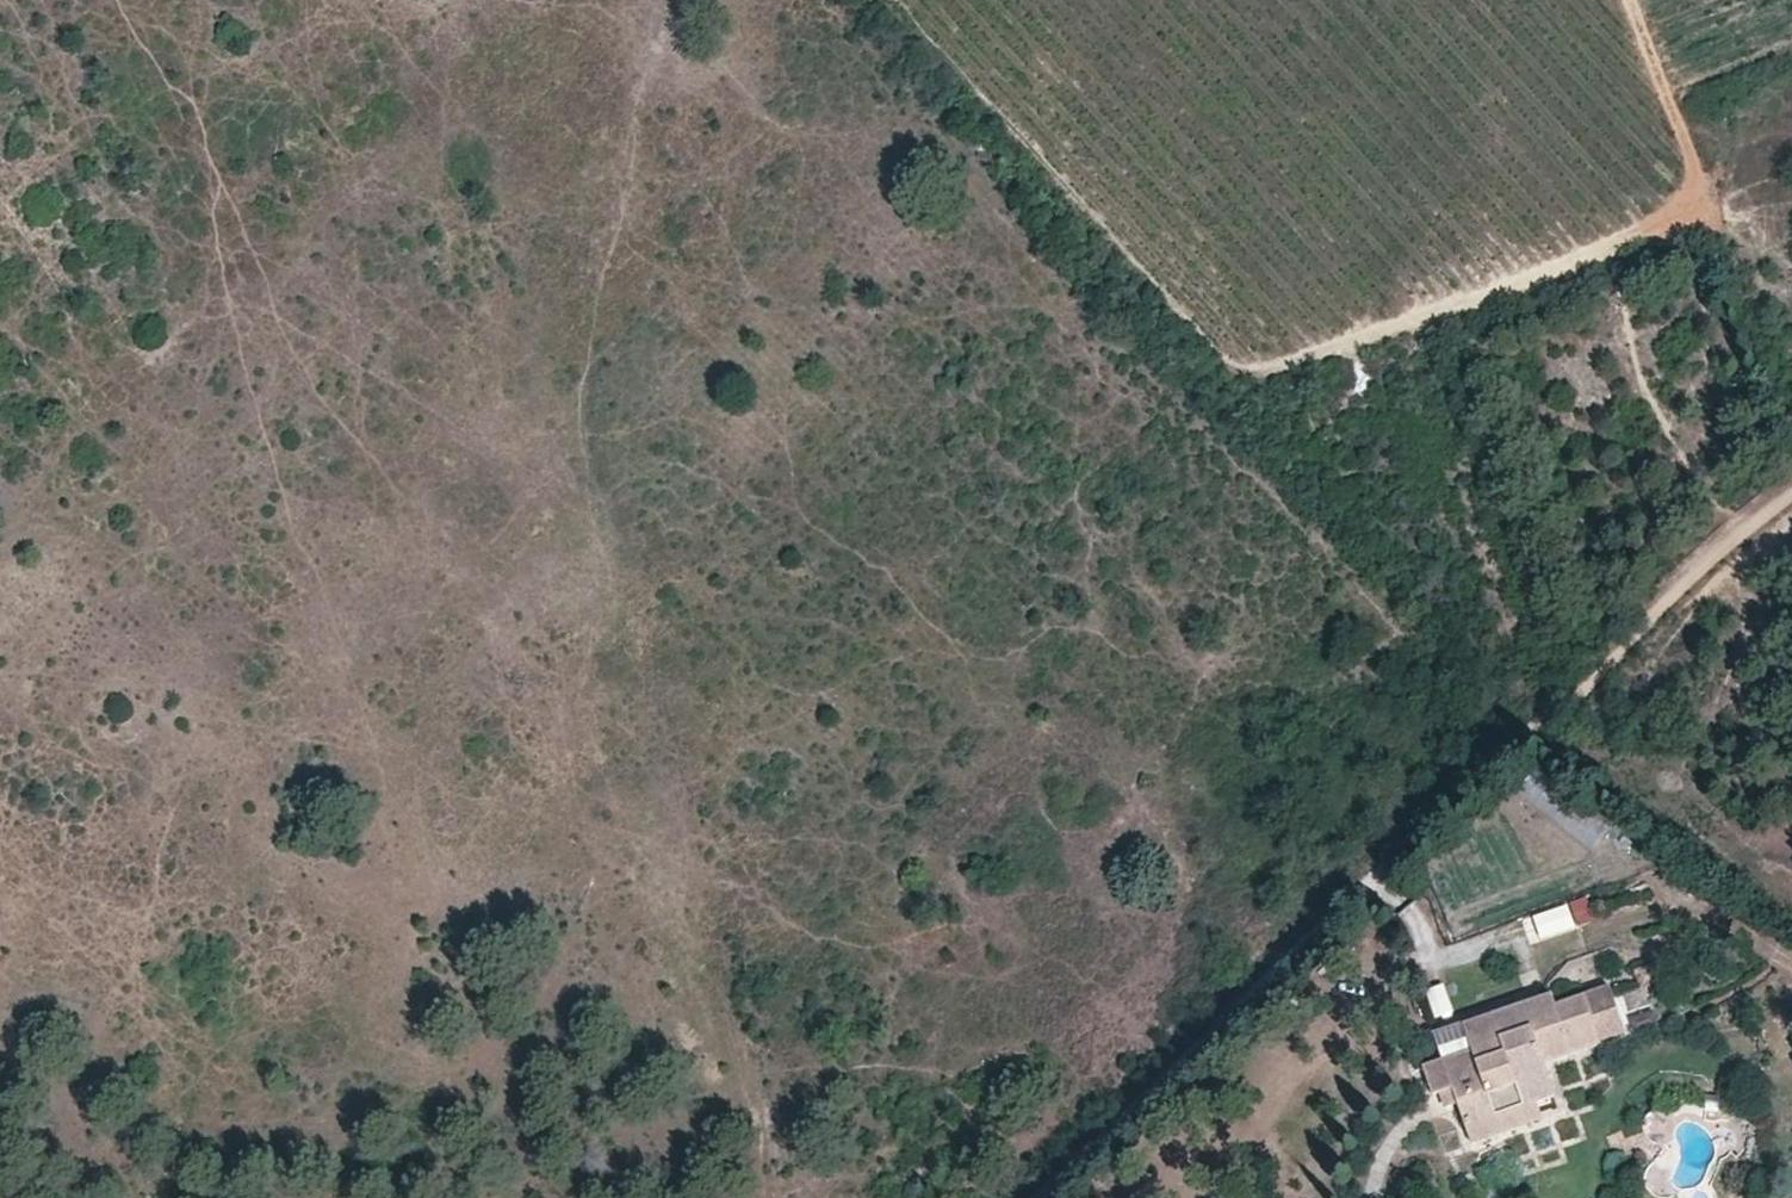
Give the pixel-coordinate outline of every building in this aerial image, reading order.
[(1579,929),(1598,922),(1588,896),(1570,903),(1579,929)] [(1541,942),(1577,930),(1569,906),(1533,918),(1541,942)] [(1653,962),(1634,970),(1641,989),(1659,982),(1653,962)] [(1425,984),(1434,1014),(1453,1008),(1444,979),(1425,984)] [(1525,1105),(1556,1093),(1545,1061),(1601,1042),(1585,994),(1556,1005),(1552,993),(1445,1031),(1435,1034),(1443,1058),(1423,1065),(1434,1094),(1439,1092),(1453,1087),(1458,1102),(1467,1125),(1496,1116),(1498,1121),(1506,1119),(1527,1111),(1525,1105)] [(1453,1087),(1439,1092),(1444,1107),(1458,1102),(1453,1087)] [(1525,1105),(1527,1111),(1506,1119),(1498,1121),(1496,1116),(1467,1125),(1473,1143),(1516,1127),(1562,1111),(1556,1093),(1525,1105)]
